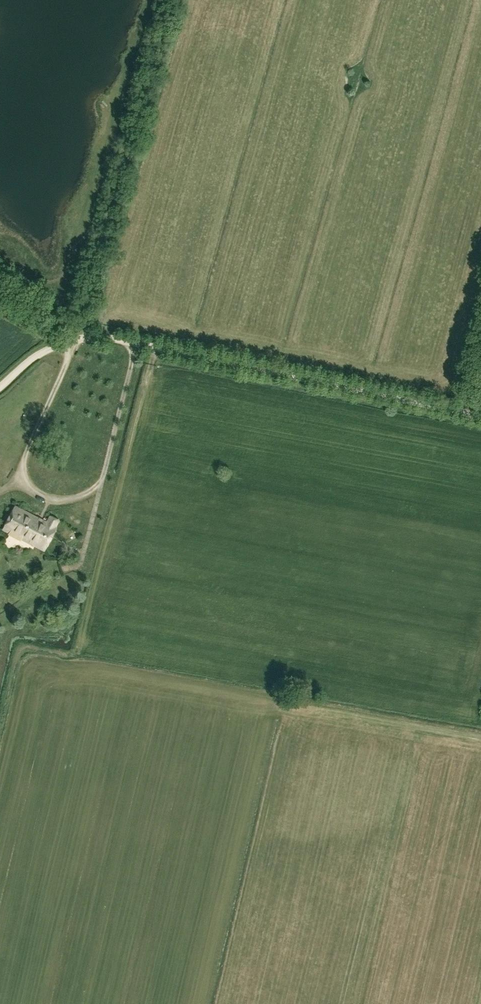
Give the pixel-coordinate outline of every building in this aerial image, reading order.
[(50,516),(46,523),(14,507),(2,530),(44,551),(56,528),(55,528),(58,521),(50,516)]
